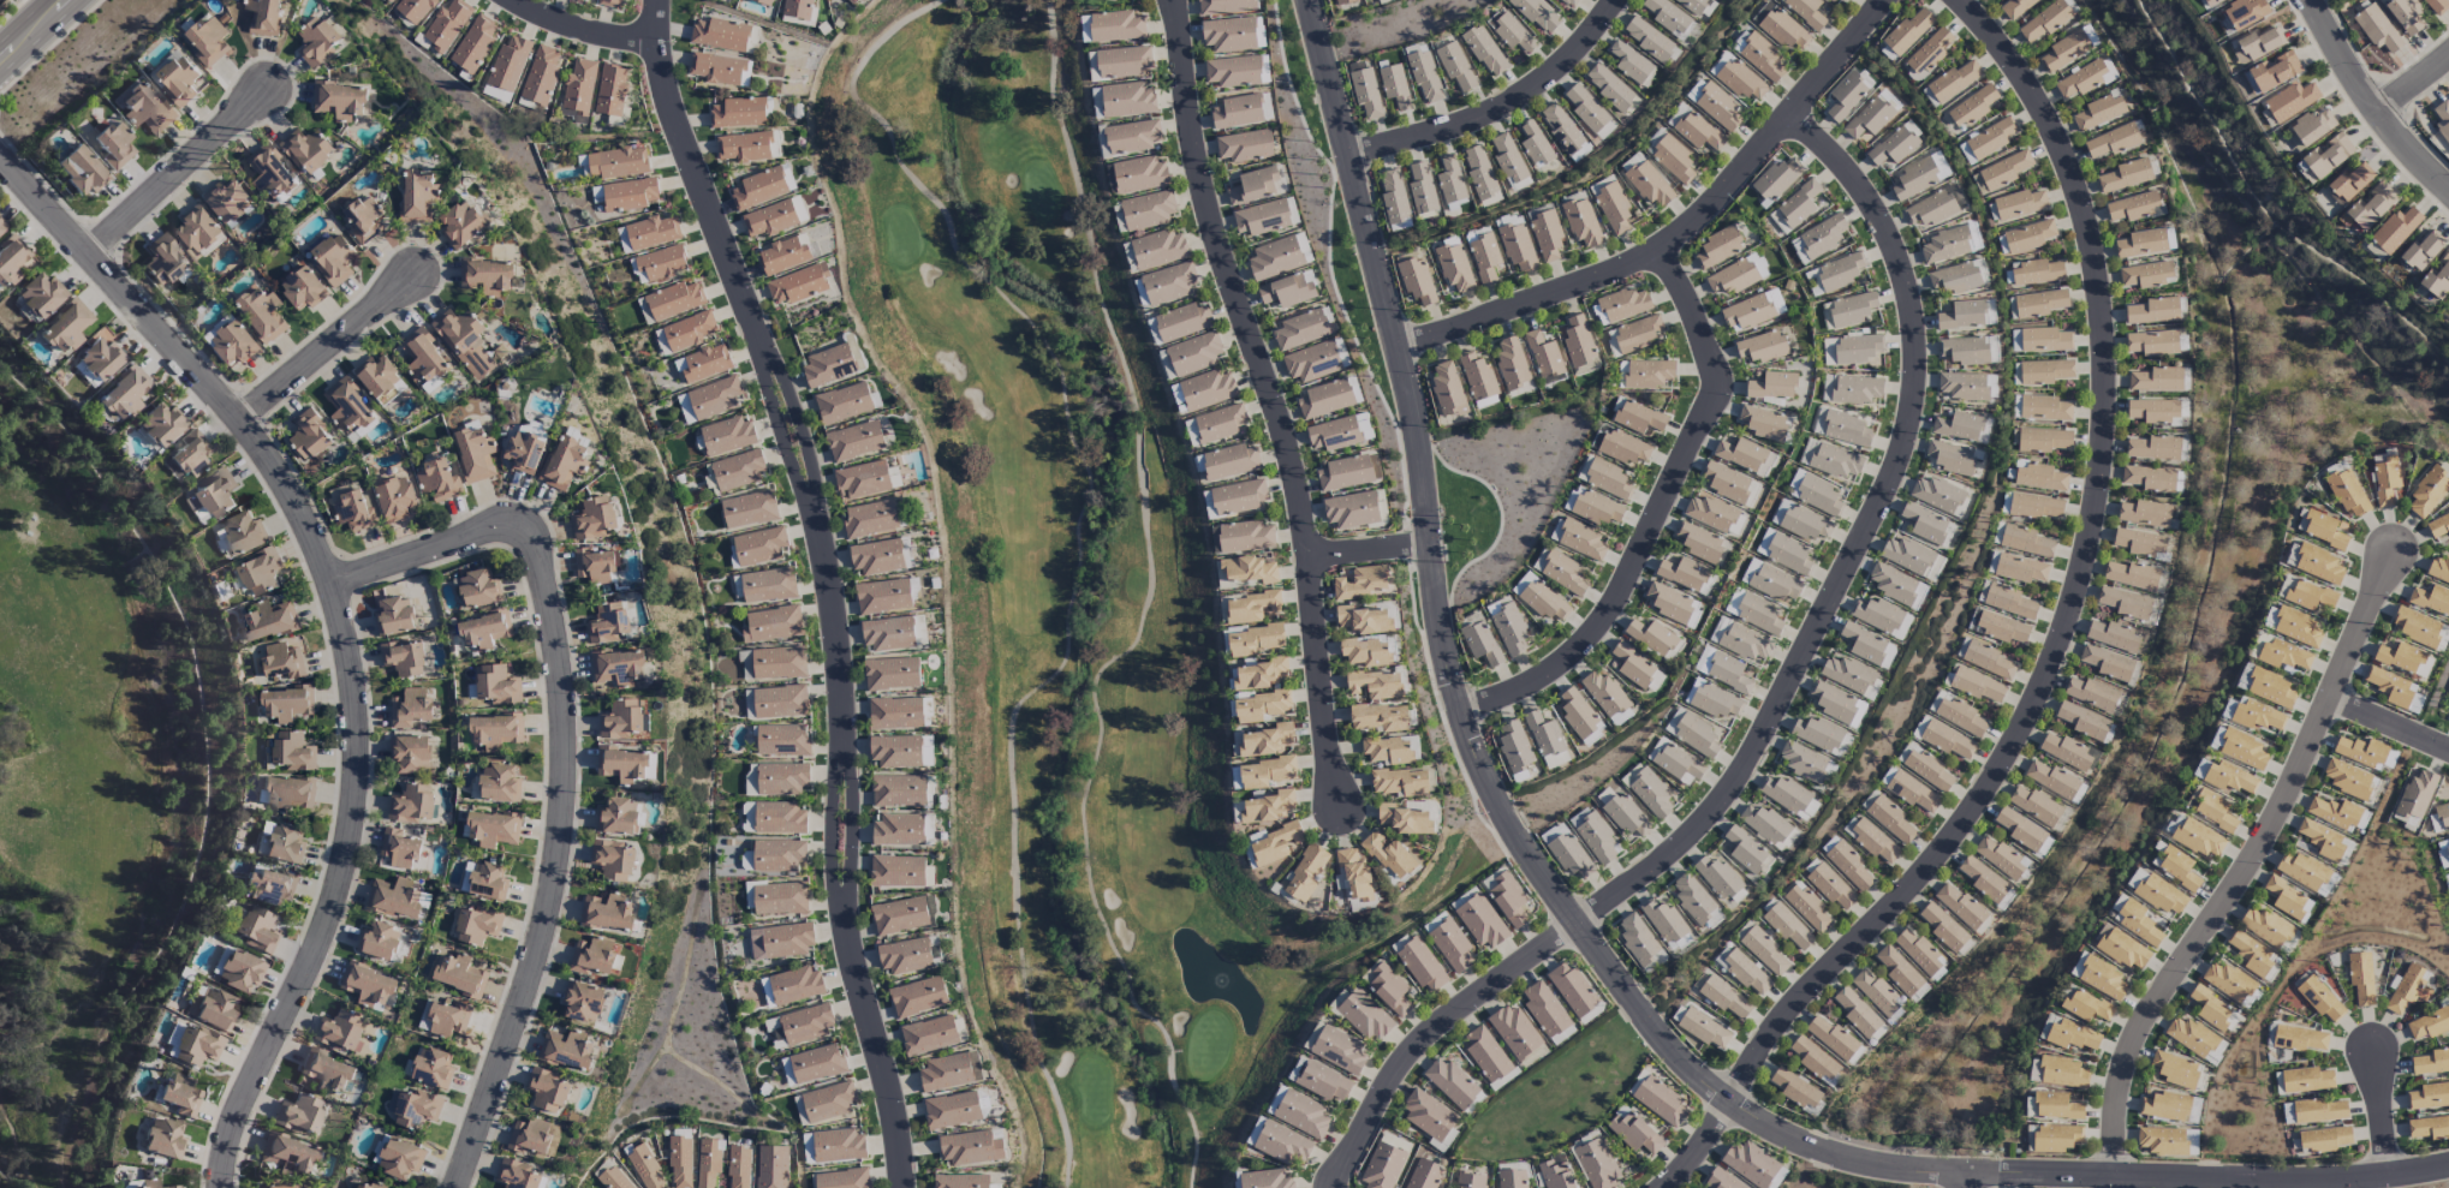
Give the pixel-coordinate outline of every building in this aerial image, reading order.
[(275,38),(281,0),(244,0),(242,10),(252,12),(248,33),(275,38)] [(437,0),(401,0),(393,8),(413,26),(437,0)] [(460,0),(452,0),(446,11),(439,7),(423,38),(435,44),(432,49),(446,57),(472,6),(460,0)] [(598,5),(620,10),(622,0),(599,0),(598,5)] [(810,20),(813,0),(785,0),(783,17),(810,20)] [(1199,16),(1261,12),(1261,0),(1198,0),(1199,16)] [(1547,37),(1562,20),(1540,0),(1510,0),(1508,2),(1547,37)] [(1573,10),(1578,0),(1556,0),(1573,10)] [(1696,18),(1661,0),(1645,0),(1638,14),(1685,39),(1696,18)] [(1700,15),(1708,0),(1674,0),(1700,15)] [(1817,0),(1782,0),(1781,1),(1816,33),(1827,21),(1815,10),(1821,3),(1817,0)] [(2039,0),(2002,0),(1997,5),(2011,22),(2039,0)] [(2031,47),(2072,13),(2061,0),(2054,0),(2017,30),(2031,47)] [(2250,0),(2240,0),(2223,7),(2233,31),(2270,16),(2264,0),(2252,0),(2251,0),(2250,0)] [(2412,0),(2389,0),(2384,3),(2405,39),(2427,26),(2412,0)] [(2448,7),(2448,0),(2421,0),(2437,18),(2448,7)] [(1773,5),(1767,1),(1752,21),(1758,25),(1773,5)] [(2384,59),(2403,45),(2373,2),(2353,16),(2384,59)] [(1935,20),(1920,5),(1881,42),(1897,58),(1935,20)] [(1794,43),(1801,50),(1812,39),(1776,6),(1758,25),(1786,51),(1794,43)] [(1526,55),(1537,44),(1504,9),(1487,25),(1510,50),(1516,44),(1526,55)] [(1145,39),(1144,16),(1132,17),(1132,11),(1090,13),(1091,41),(1145,39)] [(450,63),(475,75),(499,24),(475,13),(450,63)] [(306,45),(297,52),(312,71),(336,51),(332,47),(341,40),(320,14),(297,33),(306,45)] [(1675,46),(1634,15),(1620,33),(1662,64),(1675,46)] [(193,55),(207,70),(229,50),(221,41),(228,34),(213,17),(205,24),(200,19),(184,35),(198,50),(193,55)] [(745,53),(750,25),(709,17),(708,22),(694,20),(689,43),(745,53)] [(1256,17),(1255,48),(1263,48),(1263,17),(1256,17)] [(1255,51),(1254,18),(1201,20),(1202,46),(1212,46),(1212,52),(1255,51)] [(1461,36),(1491,80),(1510,66),(1479,23),(1461,36)] [(1903,64),(1919,80),(1957,41),(1941,25),(1903,64)] [(2285,43),(2276,26),(2256,37),(2253,32),(2230,45),(2241,66),(2285,43)] [(1777,82),(1786,67),(1778,63),(1784,53),(1745,30),(1730,53),(1777,82)] [(2092,51),(2081,31),(2036,54),(2047,74),(2092,51)] [(513,94),(532,42),(511,34),(506,46),(500,44),(485,83),(513,94)] [(1614,68),(1639,86),(1653,67),(1615,39),(1606,52),(1618,61),(1614,68)] [(1454,77),(1461,93),(1478,86),(1456,40),(1434,50),(1448,80),(1454,77)] [(520,99),(547,107),(560,67),(555,66),(560,51),(538,44),(520,99)] [(1097,78),(1151,75),(1150,47),(1096,50),(1097,78)] [(1424,106),(1444,99),(1428,50),(1407,57),(1424,106)] [(2274,58),(2277,63),(2267,68),(2264,61),(2247,70),(2259,94),(2302,72),(2290,50),(2274,58)] [(1730,55),(1724,51),(1709,72),(1715,77),(1730,55)] [(747,88),(751,61),(691,52),(687,75),(704,78),(704,82),(747,88)] [(153,75),(179,109),(197,96),(189,85),(199,77),(180,53),(153,75)] [(2105,55),(2053,84),(2064,104),(2116,75),(2105,55)] [(1260,86),(1259,57),(1206,59),(1206,88),(1260,86)] [(1754,106),(1769,88),(1731,57),(1716,75),(1754,106)] [(596,61),(574,58),(571,74),(566,73),(561,108),(576,110),(575,115),(588,117),(596,61)] [(1926,86),(1940,106),(1983,74),(1972,59),(1955,71),(1952,67),(1926,86)] [(1636,97),(1598,61),(1583,78),(1621,113),(1636,97)] [(1397,112),(1410,110),(1403,64),(1378,68),(1383,100),(1395,98),(1397,112)] [(622,117),(628,68),(601,65),(595,114),(622,117)] [(1828,93),(1836,101),(1825,113),(1836,124),(1873,85),(1853,67),(1828,93)] [(1383,117),(1371,68),(1348,73),(1356,107),(1362,105),(1365,121),(1383,117)] [(1702,77),(1685,96),(1728,135),(1745,116),(1702,77)] [(118,99),(128,111),(123,115),(133,127),(141,121),(154,137),(174,120),(142,80),(118,99)] [(1103,118),(1156,113),(1153,88),(1144,89),(1144,82),(1100,85),(1103,118)] [(1616,126),(1576,82),(1563,95),(1575,108),(1571,111),(1599,141),(1616,126)] [(2262,103),(2276,125),(2321,98),(2312,82),(2300,89),(2296,82),(2262,103)] [(1946,113),(1958,130),(2001,100),(1989,83),(1946,113)] [(313,113),(334,113),(334,123),(350,123),(350,115),(365,115),(365,85),(313,84),(313,113)] [(511,94),(484,84),(481,93),(508,103),(511,94)] [(1873,136),(1901,106),(1882,88),(1842,130),(1854,141),(1865,129),(1873,136)] [(2083,104),(2086,110),(2071,116),(2077,132),(2126,114),(2118,91),(2083,104)] [(1210,108),(1213,130),(1263,123),(1259,94),(1221,99),(1222,106),(1210,108)] [(709,105),(710,128),(765,125),(764,97),(722,99),(723,105),(709,105)] [(2438,122),(2432,126),(2448,148),(2448,104),(2445,99),(2430,111),(2438,122)] [(1538,112),(1566,156),(1584,145),(1556,101),(1538,112)] [(1664,123),(1698,150),(1703,143),(1716,153),(1727,140),(1680,103),(1664,123)] [(2285,127),(2296,149),(2337,129),(2326,106),(2285,127)] [(1957,145),(1969,166),(2008,143),(2005,139),(2018,131),(2009,116),(1957,145)] [(1536,170),(1556,156),(1530,118),(1519,126),(1528,138),(1519,143),(1536,170)] [(1162,146),(1158,119),(1104,127),(1108,154),(1162,146)] [(136,152),(127,143),(133,137),(119,121),(110,129),(106,124),(91,137),(106,153),(101,158),(114,172),(136,152)] [(1888,157),(1894,165),(1923,141),(1906,121),(1866,155),(1876,167),(1888,157)] [(2111,152),(2112,155),(2141,143),(2133,122),(2083,142),(2090,160),(2111,152)] [(1643,145),(1683,187),(1696,175),(1687,167),(1693,161),(1661,128),(1643,145)] [(316,129),(304,138),(297,129),(277,144),(298,170),(303,167),(309,174),(335,153),(316,129)] [(1230,164),(1273,158),(1269,130),(1215,137),(1218,160),(1229,158),(1230,164)] [(2301,160),(2317,181),(2355,150),(2339,130),(2301,160)] [(781,157),(778,131),(715,136),(717,163),(781,157)] [(1512,193),(1532,182),(1506,131),(1489,140),(1497,154),(1493,157),(1512,193)] [(79,193),(87,186),(93,193),(110,177),(78,143),(54,165),(79,193)] [(244,159),(257,179),(252,183),(260,196),(272,188),(279,198),(297,186),(268,143),(244,159)] [(1476,200),(1497,194),(1482,145),(1462,150),(1476,200)] [(649,172),(645,146),(586,155),(590,181),(649,172)] [(1950,175),(1937,151),(1894,175),(1899,184),(1891,188),(1899,203),(1950,175)] [(2033,166),(2028,151),(1977,169),(1985,192),(2018,180),(2015,173),(2033,166)] [(1644,159),(1638,152),(1620,166),(1626,173),(1644,159)] [(1444,172),(1435,175),(1446,210),(1468,204),(1453,153),(1439,157),(1444,172)] [(1805,171),(1792,156),(1777,170),(1770,163),(1747,184),(1768,206),(1805,171)] [(1112,161),(1116,193),(1168,187),(1166,161),(1156,163),(1155,157),(1112,161)] [(1661,209),(1676,197),(1645,159),(1624,176),(1648,206),(1655,200),(1661,209)] [(2153,181),(2148,160),(2096,173),(2101,193),(2153,181)] [(1408,166),(1412,182),(1408,184),(1415,215),(1438,209),(1426,161),(1408,166)] [(2329,195),(2339,207),(2375,176),(2362,161),(2344,177),(2341,173),(2326,186),(2332,193),(2329,195)] [(795,189),(785,163),(779,166),(789,191),(795,189)] [(788,193),(779,167),(728,185),(737,211),(788,193)] [(1238,174),(1240,187),(1226,189),(1229,205),(1287,194),(1284,179),(1277,180),(1274,167),(1238,174)] [(1377,173),(1389,224),(1410,219),(1398,168),(1377,173)] [(431,223),(430,201),(440,201),(439,184),(432,185),(432,171),(402,172),(404,224),(431,223)] [(1629,229),(1624,220),(1632,215),(1611,175),(1588,187),(1614,237),(1629,229)] [(659,201),(656,178),(591,186),(593,203),(603,202),(604,213),(647,208),(646,202),(659,201)] [(1809,201),(1822,190),(1812,178),(1775,208),(1792,229),(1816,209),(1809,201)] [(219,181),(201,196),(226,227),(253,205),(232,180),(223,187),(219,181)] [(2398,198),(2379,180),(2367,193),(2367,194),(2346,216),(2364,233),(2398,198)] [(1127,233),(1170,223),(1168,215),(1177,213),(1171,189),(1119,201),(1127,233)] [(2043,189),(2028,194),(2027,189),(1992,200),(1999,223),(2048,207),(2043,189)] [(2127,224),(2163,213),(2156,189),(2104,204),(2110,223),(2126,218),(2127,224)] [(1903,208),(1913,230),(1956,212),(1947,190),(1903,208)] [(385,229),(377,219),(383,215),(368,194),(343,212),(355,229),(350,232),(361,247),(385,229)] [(797,223),(805,221),(799,196),(791,198),(797,223)] [(1290,225),(1296,224),(1293,197),(1286,198),(1290,225)] [(1585,197),(1560,206),(1574,242),(1581,239),(1585,249),(1603,242),(1585,197)] [(440,232),(454,251),(491,224),(484,214),(479,218),(465,199),(439,218),(446,228),(440,232)] [(798,224),(789,199),(740,216),(749,239),(765,233),(766,236),(798,224)] [(1232,211),(1237,234),(1248,231),(1249,236),(1291,227),(1284,199),(1232,211)] [(223,234),(198,203),(179,218),(184,225),(175,231),(195,257),(223,234)] [(2388,256),(2423,218),(2410,206),(2402,215),(2396,209),(2369,238),(2388,256)] [(1543,265),(1559,259),(1556,248),(1564,246),(1553,210),(1528,218),(1543,265)] [(1785,235),(1791,230),(1775,210),(1768,215),(1785,235)] [(1800,264),(1844,244),(1839,234),(1848,230),(1840,214),(1788,238),(1800,264)] [(624,225),(631,252),(682,238),(675,216),(658,220),(657,216),(624,225)] [(2009,255),(2045,244),(2043,239),(2057,235),(2051,217),(2002,233),(2009,255)] [(1539,267),(1521,220),(1513,224),(1511,220),(1496,226),(1516,276),(1539,267)] [(1696,257),(1702,270),(1744,249),(1732,225),(1699,242),(1704,253),(1696,257)] [(1974,252),(1967,225),(1926,236),(1928,244),(1920,247),(1925,265),(1974,252)] [(616,229),(623,254),(630,252),(624,227),(616,229)] [(1179,227),(1129,243),(1139,272),(1189,256),(1179,227)] [(2402,259),(2417,273),(2445,242),(2430,228),(2402,259)] [(2166,254),(2165,229),(2128,231),(2128,239),(2115,240),(2116,256),(2166,254)] [(318,261),(313,266),(335,290),(353,273),(345,265),(357,254),(336,231),(311,253),(318,261)] [(143,265),(160,288),(189,267),(163,232),(145,246),(153,257),(143,265)] [(1312,261),(1302,232),(1294,235),(1304,263),(1312,261)] [(1497,283),(1492,267),(1501,264),(1491,234),(1467,242),(1482,288),(1497,283)] [(7,280),(12,285),(22,276),(16,270),(32,254),(14,235),(0,248),(0,286),(7,280)] [(1254,257),(1246,260),(1254,282),(1303,266),(1293,235),(1251,249),(1254,257)] [(807,245),(799,248),(795,236),(756,252),(766,277),(812,258),(807,245)] [(1433,245),(1445,287),(1454,285),(1457,295),(1474,289),(1459,238),(1433,245)] [(633,257),(637,273),(645,271),(648,281),(688,271),(681,245),(633,257)] [(2430,268),(2417,284),(2439,302),(2448,289),(2448,250),(2433,270),(2430,268)] [(1424,252),(1395,260),(1405,294),(1414,291),(1419,308),(1439,303),(1424,252)] [(1866,267),(1861,252),(1812,268),(1820,293),(1860,281),(1856,270),(1866,267)] [(1749,255),(1704,279),(1712,294),(1723,288),(1728,297),(1761,279),(1749,255)] [(1981,286),(1973,260),(1927,274),(1931,289),(1941,286),(1944,297),(1981,286)] [(2063,262),(2046,263),(2046,260),(2011,261),(2012,284),(2064,282),(2063,262)] [(2118,270),(2122,288),(2137,285),(2138,289),(2174,283),(2170,260),(2118,270)] [(1191,294),(1189,285),(1197,283),(1191,261),(1140,276),(1148,307),(1191,294)] [(512,262),(460,262),(460,289),(483,289),(483,297),(498,297),(498,291),(512,291),(512,262)] [(787,303),(829,290),(825,278),(829,277),(824,262),(766,281),(773,305),(786,300),(787,303)] [(299,314),(327,295),(306,263),(277,283),(299,314)] [(1256,287),(1262,306),(1277,300),(1280,309),(1318,297),(1309,270),(1256,287)] [(51,275),(46,280),(39,272),(14,294),(39,321),(68,294),(51,275)] [(706,304),(698,281),(684,286),(682,282),(644,296),(653,322),(706,304)] [(288,329),(274,310),(281,304),(272,292),(265,297),(256,284),(233,301),(266,345),(288,329)] [(1785,309),(1773,285),(1719,311),(1731,335),(1785,309)] [(1591,301),(1599,327),(1652,310),(1646,291),(1635,294),(1633,288),(1591,301)] [(2069,307),(2066,288),(2013,297),(2017,320),(2049,315),(2049,310),(2069,307)] [(1870,320),(1868,309),(1878,307),(1874,292),(1826,302),(1832,328),(1870,320)] [(78,333),(94,318),(75,298),(38,333),(58,354),(67,346),(72,351),(84,339),(78,333)] [(1936,314),(1937,328),(1993,325),(1993,318),(1986,318),(1985,300),(1951,302),(1952,313),(1936,314)] [(2124,302),(2125,324),(2179,322),(2178,300),(2124,302)] [(1206,304),(1196,307),(1194,303),(1153,316),(1162,344),(1213,327),(1206,304)] [(429,324),(476,383),(498,366),(474,337),(484,330),(468,309),(456,319),(448,309),(429,324)] [(1330,335),(1321,309),(1270,327),(1279,352),(1330,335)] [(717,332),(710,310),(662,326),(670,353),(704,342),(702,337),(717,332)] [(1620,354),(1657,342),(1654,333),(1663,330),(1658,314),(1612,329),(1620,354)] [(241,364),(259,350),(232,315),(203,337),(226,367),(237,359),(241,364)] [(1558,324),(1572,369),(1598,360),(1583,316),(1558,324)] [(412,362),(409,365),(426,386),(449,368),(428,342),(432,339),(421,326),(398,344),(412,362)] [(1553,341),(1545,345),(1538,328),(1523,334),(1540,379),(1565,370),(1553,341)] [(2012,352),(2073,350),(2072,332),(2057,332),(2057,328),(2011,329),(2012,352)] [(1734,342),(1739,359),(1753,355),(1755,365),(1788,356),(1780,330),(1734,342)] [(1215,356),(1223,353),(1216,331),(1165,347),(1175,378),(1217,364),(1215,356)] [(2178,355),(2178,332),(2126,333),(2126,353),(2141,353),(2141,356),(2178,355)] [(1824,366),(1874,361),(1873,352),(1884,351),(1883,334),(1822,339),(1824,366)] [(1531,380),(1516,335),(1492,343),(1508,392),(1522,388),(1520,384),(1531,380)] [(1283,356),(1294,386),(1350,367),(1339,336),(1283,356)] [(1987,364),(1986,338),(1940,339),(1941,357),(1950,357),(1950,365),(1987,364)] [(74,363),(95,386),(126,357),(111,341),(106,346),(99,339),(74,363)] [(732,370),(724,343),(682,356),(686,369),(681,371),(685,383),(732,370)] [(799,361),(809,389),(857,371),(848,344),(799,361)] [(1476,361),(1473,352),(1458,356),(1473,402),(1498,394),(1486,357),(1476,361)] [(379,408),(405,391),(382,356),(373,362),(371,358),(353,369),(379,408)] [(2053,384),(2053,379),(2074,378),(2073,360),(2019,362),(2020,385),(2053,384)] [(1625,389),(1664,388),(1664,380),(1675,380),(1674,361),(1625,362),(1625,389)] [(1440,418),(1466,411),(1452,362),(1426,369),(1440,418)] [(2129,391),(2182,392),(2183,368),(2148,367),(2148,373),(2129,372),(2129,391)] [(1222,376),(1219,368),(1178,382),(1188,413),(1238,397),(1231,373),(1222,376)] [(1795,373),(1763,372),(1763,381),(1746,381),(1745,396),(1794,398),(1795,373)] [(1987,374),(1939,373),(1938,398),(1987,399),(1987,374)] [(735,397),(743,394),(735,374),(686,394),(697,422),(738,406),(735,397)] [(1821,401),(1870,406),(1870,398),(1881,399),(1883,380),(1823,374),(1821,401)] [(1348,376),(1354,404),(1360,403),(1355,375),(1348,376)] [(319,397),(352,437),(376,416),(342,377),(319,397)] [(1355,405),(1345,377),(1304,390),(1306,397),(1296,400),(1303,422),(1355,405)] [(822,426),(874,410),(865,381),(813,397),(822,426)] [(694,423),(686,394),(676,397),(685,426),(694,423)] [(2072,402),(2058,402),(2058,397),(2020,395),(2019,419),(2071,421),(2072,402)] [(1642,434),(1645,427),(1661,433),(1668,417),(1621,398),(1612,422),(1642,434)] [(2127,418),(2143,418),(2143,423),(2179,424),(2180,401),(2127,400),(2127,418)] [(168,411),(159,401),(136,423),(160,449),(188,423),(173,406),(168,411)] [(1193,417),(1201,445),(1237,434),(1236,429),(1247,425),(1241,403),(1193,417)] [(1737,420),(1748,423),(1745,433),(1780,443),(1788,418),(1742,404),(1737,420)] [(1867,449),(1872,430),(1862,427),(1865,419),(1818,407),(1811,434),(1867,449)] [(288,439),(305,463),(333,443),(309,408),(291,421),(298,431),(288,439)] [(1930,432),(1978,444),(1984,418),(1952,410),(1950,420),(1934,416),(1930,432)] [(708,458),(755,443),(745,413),(698,428),(708,458)] [(1305,428),(1311,449),(1324,446),(1325,452),(1372,440),(1366,413),(1305,428)] [(884,449),(877,420),(825,433),(832,462),(884,449)] [(1189,447),(1198,446),(1194,420),(1185,421),(1189,447)] [(189,480),(209,464),(204,458),(213,450),(194,427),(178,440),(183,445),(170,456),(189,480)] [(454,434),(465,484),(495,477),(489,454),(497,453),(493,437),(484,439),(482,427),(454,434)] [(1636,459),(1645,463),(1652,447),(1608,427),(1597,452),(1632,467),(1636,459)] [(2071,452),(2071,431),(2018,429),(2017,450),(2071,452)] [(513,462),(511,468),(532,477),(545,442),(514,430),(503,459),(513,462)] [(542,485),(566,492),(572,473),(583,477),(588,461),(583,460),(587,448),(574,444),(576,438),(558,433),(542,485)] [(2149,439),(2127,438),(2126,458),(2180,460),(2180,438),(2149,436),(2149,439)] [(1767,450),(1738,437),(1734,446),(1719,440),(1713,455),(1756,474),(1767,450)] [(1864,459),(1808,438),(1798,463),(1844,480),(1847,473),(1857,477),(1864,459)] [(1939,470),(1969,478),(1976,451),(1929,439),(1924,457),(1941,462),(1939,470)] [(1261,469),(1256,447),(1246,449),(1245,444),(1202,454),(1208,481),(1261,469)] [(718,493),(768,477),(759,447),(709,464),(718,493)] [(1325,463),(1326,468),(1316,470),(1320,492),(1373,482),(1367,454),(1325,463)] [(2395,456),(2370,460),(2379,509),(2393,506),(2390,489),(2401,487),(2395,456)] [(422,463),(423,470),(416,472),(422,495),(431,492),(434,503),(463,495),(457,474),(450,476),(445,457),(422,463)] [(1634,487),(1624,483),(1628,473),(1593,458),(1583,483),(1628,502),(1634,487)] [(896,466),(887,468),(885,459),(833,471),(840,502),(901,488),(896,466)] [(2066,491),(2068,473),(2053,472),(2053,464),(2016,461),(2014,486),(2066,491)] [(1760,481),(1707,462),(1698,486),(1752,506),(1760,481)] [(2448,487),(2448,475),(2433,463),(2408,495),(2415,500),(2408,510),(2422,521),(2448,487)] [(2176,471),(2123,465),(2121,484),(2142,486),(2142,491),(2174,494),(2176,471)] [(237,487),(225,466),(198,481),(201,487),(192,492),(209,521),(234,506),(227,492),(237,487)] [(2339,513),(2351,509),(2354,517),(2368,512),(2352,468),(2338,473),(2337,471),(2326,476),(2339,513)] [(1845,505),(1834,499),(1838,490),(1798,469),(1785,493),(1837,520),(1845,505)] [(416,507),(408,476),(373,486),(384,524),(409,517),(407,510),(416,507)] [(1916,478),(1909,499),(1955,515),(1964,489),(1928,477),(1927,482),(1916,478)] [(1259,508),(1258,502),(1268,500),(1264,479),(1202,491),(1208,518),(1259,508)] [(1564,509),(1614,532),(1625,508),(1575,485),(1564,509)] [(332,504),(339,526),(349,522),(352,533),(377,525),(373,511),(369,513),(366,506),(365,506),(359,489),(340,495),(342,501),(332,504)] [(726,530),(779,519),(773,489),(720,500),(726,530)] [(1322,499),(1326,522),(1335,521),(1336,530),(1379,523),(1375,491),(1322,499)] [(2039,519),(2039,516),(2061,518),(2064,500),(2010,493),(2008,515),(2039,519)] [(1683,514),(1735,538),(1746,514),(1703,495),(1700,501),(1691,497),(1683,514)] [(574,542),(605,537),(604,530),(619,528),(614,496),(610,497),(610,496),(580,500),(583,515),(570,517),(574,542)] [(1834,525),(1782,498),(1769,522),(1811,544),(1816,535),(1826,540),(1834,525)] [(2171,506),(2133,500),(2133,505),(2119,503),(2117,522),(2168,529),(2171,506)] [(843,507),(847,537),(898,531),(894,501),(843,507)] [(2344,550),(2349,537),(2334,531),(2338,521),(2306,508),(2297,531),(2344,550)] [(218,524),(233,557),(269,541),(259,520),(253,523),(248,511),(218,524)] [(2432,541),(2448,533),(2448,512),(2424,524),(2432,541)] [(1600,563),(1610,540),(1559,517),(1548,539),(1600,563)] [(1219,524),(1220,552),(1275,549),(1274,525),(1262,526),(1262,521),(1219,524)] [(1713,565),(1725,540),(1680,521),(1673,538),(1689,546),(1686,553),(1713,565)] [(2052,558),(2055,540),(2035,536),(2036,530),(2004,524),(1999,548),(2052,558)] [(738,568),(782,558),(780,548),(788,546),(783,526),(731,538),(738,568)] [(2112,546),(2127,549),(2126,554),(2164,561),(2168,538),(2116,528),(2112,546)] [(1813,563),(1804,559),(1809,549),(1766,529),(1754,553),(1806,578),(1813,563)] [(1889,539),(1879,556),(1922,578),(1935,554),(1901,536),(1897,543),(1889,539)] [(904,567),(898,538),(848,548),(854,577),(904,567)] [(1581,577),(1585,569),(1543,545),(1530,569),(1580,598),(1589,582),(1581,577)] [(2337,587),(2347,563),(2302,545),(2292,569),(2337,587)] [(277,587),(271,573),(282,568),(273,548),(235,565),(250,599),(277,587)] [(589,585),(615,583),(614,571),(621,571),(620,552),(594,553),(593,548),(574,549),(576,577),(589,577),(589,585)] [(2028,584),(2030,579),(2045,583),(2049,565),(2000,552),(1994,575),(2028,584)] [(1278,583),(1276,561),(1256,564),(1255,556),(1222,560),(1224,583),(1262,578),(1262,585),(1278,583)] [(2448,585),(2448,558),(2445,556),(2443,560),(2432,556),(2425,576),(2448,585)] [(1709,570),(1680,557),(1676,567),(1661,560),(1654,574),(1698,594),(1709,570)] [(1783,603),(1786,595),(1796,600),(1804,583),(1751,558),(1739,583),(1783,603)] [(2128,566),(2107,561),(2103,580),(2155,592),(2160,570),(2129,563),(2128,566)] [(1921,582),(1875,562),(1868,579),(1877,583),(1873,591),(1912,608),(1921,589),(1918,588),(1921,582)] [(1334,599),(1388,593),(1385,565),(1352,568),(1353,578),(1333,581),(1334,599)] [(740,575),(744,604),(797,596),(793,567),(740,575)] [(502,602),(498,579),(488,581),(486,570),(456,576),(463,610),(502,602)] [(1561,622),(1572,609),(1528,572),(1511,592),(1547,622),(1552,615),(1561,622)] [(859,615),(912,608),(908,578),(855,585),(859,615)] [(2283,600),(2312,612),(2316,603),(2332,610),(2338,595),(2298,578),(2292,593),(2287,591),(2283,600)] [(2032,622),(2039,604),(2019,597),(2021,592),(1990,581),(1982,603),(2032,622)] [(1691,628),(1701,603),(1650,582),(1644,596),(1653,600),(1649,610),(1691,628)] [(2147,622),(2153,600),(2101,586),(2096,604),(2116,610),(2115,614),(2147,622)] [(2431,586),(2429,593),(2412,588),(2406,603),(2448,617),(2448,591),(2431,586)] [(1777,636),(1784,622),(1775,618),(1779,609),(1743,592),(1732,615),(1777,636)] [(1227,624),(1263,622),(1263,615),(1280,614),(1280,594),(1226,596),(1227,624)] [(1484,607),(1510,660),(1527,651),(1522,640),(1528,637),(1509,595),(1484,607)] [(416,629),(408,596),(378,602),(380,613),(373,614),(378,637),(416,629)] [(1848,616),(1893,636),(1903,611),(1870,597),(1866,605),(1855,600),(1848,616)] [(299,627),(290,600),(269,607),(267,600),(256,604),(258,610),(241,616),(251,644),(299,627)] [(618,634),(636,633),(635,604),(595,606),(596,621),(587,621),(588,644),(618,642),(618,634)] [(2271,630),(2279,608),(2270,605),(2261,626),(2271,630)] [(745,612),(746,626),(741,627),(743,644),(803,637),(799,606),(745,612)] [(1336,627),(1349,627),(1349,634),(1390,633),(1390,609),(1352,610),(1352,606),(1336,606),(1336,627)] [(2400,606),(2389,631),(2441,653),(2448,633),(2448,627),(2400,606)] [(2317,649),(2323,632),(2314,628),(2317,620),(2281,607),(2272,632),(2317,649)] [(2031,627),(1977,609),(1970,631),(2008,644),(2009,639),(2025,645),(2031,627)] [(512,636),(507,611),(459,621),(464,649),(477,646),(478,652),(493,649),(491,640),(512,636)] [(871,645),(872,652),(915,647),(911,616),(860,622),(863,646),(871,645)] [(1766,660),(1774,642),(1719,617),(1707,641),(1753,662),(1756,656),(1766,660)] [(1652,620),(1646,628),(1633,618),(1623,631),(1661,660),(1678,639),(1652,620)] [(2092,618),(2085,638),(2134,655),(2141,635),(2092,618)] [(1472,660),(1483,655),(1490,670),(1503,663),(1483,619),(1459,630),(1472,660)] [(1848,653),(1877,666),(1888,642),(1845,621),(1838,635),(1853,642),(1848,653)] [(1230,658),(1256,656),(1255,651),(1285,647),(1282,625),(1227,631),(1230,658)] [(2306,672),(2313,656),(2273,638),(2270,646),(2264,643),(2256,660),(2276,669),(2279,661),(2306,672)] [(1341,642),(1342,666),(1390,663),(1388,639),(1341,642)] [(2010,681),(2017,665),(1998,657),(2000,651),(1970,639),(1961,662),(2010,681)] [(382,667),(394,666),(396,679),(425,676),(421,640),(379,645),(382,667)] [(1609,653),(1622,663),(1617,671),(1651,695),(1666,675),(1618,641),(1609,653)] [(2372,659),(2425,679),(2434,656),(2397,642),(2394,651),(2377,645),(2372,659)] [(264,646),(266,657),(261,657),(265,678),(287,675),(288,679),(305,677),(300,647),(286,650),(285,643),(264,646)] [(2077,664),(2128,682),(2135,661),(2084,644),(2077,664)] [(1744,664),(1704,646),(1693,671),(1749,696),(1755,682),(1740,675),(1744,664)] [(752,649),(753,679),(806,677),(805,647),(752,649)] [(590,654),(594,683),(615,681),(616,689),(633,688),(632,680),(646,679),(642,649),(590,654)] [(753,678),(750,651),(741,652),(744,679),(753,678)] [(1863,697),(1875,672),(1842,655),(1837,664),(1827,658),(1818,675),(1863,697)] [(864,660),(865,690),(919,688),(918,658),(864,660)] [(1278,686),(1278,678),(1288,677),(1287,661),(1231,666),(1233,690),(1278,686)] [(2234,687),(2245,691),(2254,667),(2244,662),(2234,687)] [(520,678),(506,678),(506,665),(477,665),(478,700),(491,700),(491,704),(521,703),(520,678)] [(1998,707),(2006,687),(1956,666),(1948,686),(1998,707)] [(2403,710),(2414,684),(2370,666),(2363,681),(2377,687),(2376,691),(2387,696),(2384,702),(2403,710)] [(2297,692),(2287,688),(2290,681),(2255,668),(2245,693),(2290,710),(2297,692)] [(1369,700),(1402,697),(1399,671),(1346,675),(1347,693),(1368,692),(1369,700)] [(1579,682),(1609,720),(1630,704),(1607,673),(1599,679),(1592,671),(1579,682)] [(2110,715),(2120,693),(2085,678),(2083,682),(2070,676),(2063,693),(2110,715)] [(1744,702),(1698,679),(1686,704),(1723,722),(1727,712),(1737,717),(1744,702)] [(1864,698),(1871,701),(1880,683),(1872,679),(1864,698)] [(1808,697),(1824,704),(1820,713),(1847,726),(1859,700),(1815,680),(1808,697)] [(2408,690),(2414,693),(2406,712),(2415,717),(2427,691),(2411,683),(2408,690)] [(753,688),(754,718),(808,716),(807,686),(753,688)] [(1556,698),(1567,712),(1561,717),(1586,747),(1607,729),(1571,686),(1556,698)] [(260,690),(261,707),(265,706),(265,719),(276,718),(277,725),(292,724),(291,716),(313,715),(312,688),(260,690)] [(424,688),(402,689),(402,698),(390,698),(391,729),(411,729),(411,721),(432,721),(431,698),(425,698),(424,688)] [(745,691),(746,719),(753,718),(752,691),(745,691)] [(1290,691),(1234,697),(1237,722),(1293,715),(1290,691)] [(1981,737),(1987,722),(1974,717),(1976,710),(1943,696),(1934,717),(1981,737)] [(922,728),(922,698),(868,699),(869,729),(922,728)] [(924,726),(931,726),(930,698),(922,698),(924,726)] [(2253,723),(2280,733),(2287,715),(2242,698),(2232,723),(2250,730),(2253,723)] [(599,739),(629,739),(629,732),(641,732),(640,699),(611,700),(611,714),(599,715),(599,739)] [(2103,742),(2111,722),(2061,700),(2053,720),(2103,742)] [(1351,731),(1381,728),(1382,733),(1408,730),(1405,703),(1349,709),(1351,731)] [(1720,747),(1711,741),(1717,733),(1678,707),(1663,730),(1710,761),(1720,747)] [(1610,720),(1615,727),(1631,715),(1626,708),(1610,720)] [(1540,759),(1565,750),(1554,720),(1543,724),(1538,710),(1524,714),(1540,759)] [(1911,737),(1918,740),(1929,718),(1922,715),(1911,737)] [(522,743),(522,716),(471,716),(470,746),(484,746),(484,753),(501,753),(501,743),(522,743)] [(1843,730),(1809,716),(1806,724),(1796,719),(1790,735),(1834,753),(1843,730)] [(1499,725),(1503,737),(1498,739),(1512,783),(1528,778),(1524,765),(1533,763),(1519,718),(1499,725)] [(1967,763),(1976,744),(1930,720),(1920,738),(1967,763)] [(1273,724),(1274,730),(1239,733),(1241,758),(1283,754),(1282,744),(1293,743),(1291,722),(1273,724)] [(810,755),(810,736),(804,736),(804,725),(756,725),(756,755),(810,755)] [(2225,730),(2216,727),(2209,749),(2218,751),(2225,730)] [(2217,756),(2262,772),(2269,754),(2260,751),(2263,742),(2227,729),(2217,756)] [(2084,755),(2087,747),(2046,731),(2038,753),(2086,772),(2092,758),(2084,755)] [(303,732),(278,732),(278,741),(272,741),(273,765),(284,764),(284,772),(316,771),(315,746),(304,747),(303,732)] [(2365,746),(2338,735),(2331,753),(2372,770),(2375,761),(2382,764),(2389,747),(2369,739),(2365,746)] [(921,766),(920,736),(869,737),(870,767),(921,766)] [(932,766),(932,736),(922,736),(922,766),(932,766)] [(1645,758),(1689,790),(1705,768),(1661,736),(1645,758)] [(397,774),(429,773),(428,737),(388,738),(389,761),(396,760),(397,774)] [(1389,765),(1412,764),(1411,741),(1399,742),(1399,737),(1363,739),(1364,762),(1389,761),(1389,765)] [(1787,739),(1775,762),(1818,784),(1830,762),(1787,739)] [(618,777),(618,785),(632,785),(632,779),(647,779),(647,753),(614,752),(614,747),(597,746),(596,776),(618,777)] [(1944,794),(1954,779),(1941,770),(1944,766),(1915,746),(1902,765),(1944,794)] [(1543,759),(1547,770),(1569,761),(1565,751),(1543,759)] [(2208,761),(2199,758),(2193,777),(2202,780),(2208,761)] [(2225,785),(2251,797),(2260,779),(2215,758),(2203,783),(2221,792),(2225,785)] [(2374,776),(2329,758),(2322,775),(2332,779),(2329,787),(2363,801),(2374,776)] [(1240,762),(1242,790),(1267,788),(1267,782),(1296,780),(1295,759),(1240,762)] [(2081,781),(2052,766),(2051,769),(2032,760),(2023,777),(2070,801),(2081,781)] [(1640,762),(1621,780),(1659,822),(1673,809),(1665,800),(1670,795),(1640,762)] [(809,793),(808,763),(757,765),(758,794),(809,793)] [(515,766),(480,765),(479,801),(520,803),(521,779),(514,779),(515,766)] [(755,765),(745,765),(746,796),(756,796),(755,765)] [(1231,767),(1232,790),(1240,790),(1239,767),(1231,767)] [(2437,778),(2411,767),(2390,817),(2401,821),(2399,827),(2415,833),(2437,778)] [(1426,768),(1370,772),(1372,794),(1403,792),(1403,797),(1428,795),(1426,768)] [(1930,815),(1941,800),(1897,770),(1885,789),(1911,807),(1913,804),(1930,815)] [(259,803),(275,805),(274,814),(289,816),(290,806),(312,809),(316,783),(262,775),(259,803)] [(927,806),(926,775),(872,776),(873,807),(927,806)] [(1780,775),(1775,782),(1766,776),(1757,790),(1805,823),(1820,802),(1780,775)] [(387,822),(418,823),(419,819),(431,820),(433,785),(404,783),(403,797),(388,796),(387,822)] [(2063,809),(2018,783),(2007,802),(2052,828),(2063,809)] [(2231,833),(2238,821),(2224,813),(2229,803),(2196,785),(2184,807),(2231,833)] [(1622,792),(1616,798),(1607,787),(1595,798),(1602,805),(1599,808),(1620,830),(1625,825),(1639,840),(1653,827),(1622,792)] [(1286,819),(1285,810),(1295,809),(1293,788),(1275,790),(1276,797),(1237,800),(1239,824),(1286,819)] [(1900,818),(1904,814),(1880,794),(1864,812),(1905,846),(1917,832),(1900,818)] [(2342,800),(2338,808),(2312,795),(2304,812),(2344,831),(2348,824),(2354,827),(2362,809),(2342,800)] [(596,832),(638,835),(639,800),(605,799),(604,808),(597,808),(596,832)] [(743,802),(742,833),(806,833),(806,810),(797,810),(797,803),(743,802)] [(2429,807),(2434,832),(2448,829),(2448,802),(2429,807)] [(1430,834),(1431,811),(1394,810),(1394,804),(1378,804),(1378,824),(1389,825),(1389,833),(1430,834)] [(1761,805),(1757,811),(1748,804),(1738,819),(1776,847),(1791,826),(1761,805)] [(2047,834),(2003,805),(1991,823),(2036,852),(2047,834)] [(1568,823),(1601,868),(1623,852),(1590,807),(1568,823)] [(517,845),(521,817),(470,810),(466,839),(479,841),(478,848),(494,850),(495,842),(517,845)] [(1842,829),(1888,867),(1901,851),(1855,813),(1842,829)] [(924,815),(880,814),(880,822),(872,822),(871,844),(923,846),(924,815)] [(932,815),(925,815),(924,845),(932,846),(932,815)] [(2227,840),(2184,817),(2172,840),(2204,857),(2207,851),(2218,857),(2227,840)] [(2320,847),(2316,854),(2337,864),(2348,841),(2303,818),(2295,834),(2320,847)] [(1256,868),(1292,855),(1289,847),(1304,841),(1296,821),(1264,833),(1263,831),(1243,838),(1251,859),(1252,859),(1256,868)] [(299,829),(271,822),(263,856),(300,865),(306,843),(295,840),(299,829)] [(1567,831),(1562,822),(1539,836),(1544,845),(1567,831)] [(1728,855),(1756,878),(1773,858),(1732,825),(1722,836),(1735,847),(1728,855)] [(422,841),(401,837),(402,830),(384,827),(379,856),(390,858),(388,868),(409,872),(411,860),(418,861),(422,841)] [(1361,842),(1397,882),(1417,864),(1394,839),(1384,847),(1379,842),(1383,838),(1375,829),(1361,842)] [(1546,846),(1560,870),(1569,865),(1579,881),(1594,872),(1570,831),(1546,846)] [(2013,882),(2028,864),(2000,841),(1996,845),(1984,836),(1973,850),(2013,882)] [(2434,841),(2440,867),(2448,865),(2448,837),(2434,841)] [(590,864),(603,866),(601,879),(630,882),(634,850),(623,848),(623,843),(592,840),(590,864)] [(806,840),(752,841),(753,872),(797,872),(797,863),(806,862),(806,840)] [(1876,879),(1840,840),(1824,855),(1860,893),(1876,879)] [(1304,904),(1318,882),(1314,880),(1330,855),(1310,842),(1284,882),(1288,884),(1283,891),(1304,904)] [(2194,861),(2168,846),(2155,868),(2195,891),(2201,880),(2187,872),(2194,861)] [(1366,859),(1357,860),(1356,848),(1334,851),(1337,867),(1344,865),(1350,903),(1372,900),(1366,859)] [(2274,869),(2322,898),(2336,876),(2296,851),(2291,859),(2283,854),(2274,869)] [(2010,887),(1968,854),(1955,871),(1996,903),(2010,887)] [(924,886),(923,856),(870,857),(871,887),(924,886)] [(1748,892),(1718,858),(1712,864),(1704,856),(1693,866),(1730,908),(1748,892)] [(1842,913),(1857,899),(1816,857),(1801,872),(1842,913)] [(504,868),(475,860),(466,893),(503,903),(509,880),(502,878),(504,868)] [(280,874),(259,868),(257,875),(248,872),(245,886),(254,888),(251,898),(277,904),(278,899),(291,902),(298,873),(282,869),(280,874)] [(2125,886),(2133,891),(2145,874),(2137,868),(2125,886)] [(1527,903),(1507,869),(1484,883),(1512,931),(1528,921),(1520,907),(1527,903)] [(1718,908),(1686,871),(1672,884),(1678,892),(1673,897),(1699,925),(1718,908)] [(2133,893),(2164,915),(2168,909),(2177,915),(2188,899),(2149,871),(2133,893)] [(2262,888),(2276,897),(2271,906),(2299,923),(2312,901),(2269,875),(2262,888)] [(373,879),(364,909),(393,917),(394,913),(415,919),(423,892),(410,888),(412,881),(396,876),(394,885),(373,879)] [(1797,882),(1782,897),(1818,936),(1834,921),(1797,882)] [(753,883),(745,883),(746,907),(754,907),(753,883)] [(808,914),(807,883),(753,884),(754,915),(808,914)] [(1988,915),(1964,892),(1961,896),(1945,883),(1934,896),(1973,932),(1988,915)] [(1448,905),(1452,910),(1477,892),(1474,887),(1448,905)] [(585,896),(579,922),(629,933),(636,905),(622,901),(624,895),(608,892),(606,900),(585,896)] [(1507,936),(1482,892),(1454,908),(1479,953),(1507,936)] [(877,937),(929,925),(922,895),(870,907),(877,937)] [(1666,901),(1658,906),(1652,898),(1640,907),(1671,953),(1692,939),(1666,901)] [(2141,917),(2146,910),(2128,898),(2112,920),(2154,949),(2165,934),(2141,917)] [(1801,953),(1815,940),(1778,901),(1761,917),(1784,942),(1788,938),(1801,953)] [(1970,938),(1930,901),(1916,916),(1955,953),(1970,938)] [(279,934),(269,929),(275,916),(248,904),(234,933),(244,937),(241,942),(269,955),(279,934)] [(454,941),(483,947),(485,935),(498,938),(504,913),(475,907),(475,910),(461,907),(454,941)] [(2279,951),(2294,928),(2261,907),(2258,913),(2249,907),(2238,924),(2279,951)] [(1624,932),(1618,935),(1637,967),(1661,953),(1635,911),(1618,921),(1624,932)] [(1455,975),(1477,961),(1448,918),(1427,933),(1455,975)] [(372,921),(368,931),(362,929),(355,951),(391,962),(401,930),(372,921)] [(748,931),(753,962),(807,954),(806,947),(814,946),(811,922),(748,931)] [(1790,965),(1774,950),(1778,947),(1754,925),(1738,942),(1777,978),(1790,965)] [(1909,925),(1893,940),(1928,978),(1944,963),(1909,925)] [(2095,946),(2138,974),(2151,954),(2112,928),(2105,938),(2101,936),(2095,946)] [(2225,944),(2249,958),(2243,969),(2260,979),(2274,953),(2232,930),(2225,944)] [(576,941),(568,971),(588,976),(590,970),(610,975),(612,967),(619,969),(623,956),(610,953),(613,942),(591,936),(588,944),(576,941)] [(1426,983),(1433,992),(1448,981),(1418,936),(1394,952),(1419,988),(1426,983)] [(932,969),(928,938),(876,945),(879,970),(889,968),(890,974),(932,969)] [(1874,956),(1888,971),(1885,974),(1908,999),(1924,982),(1887,944),(1874,956)] [(250,983),(257,986),(267,964),(231,947),(215,981),(244,994),(250,983)] [(1757,1000),(1773,984),(1735,948),(1719,964),(1757,1000)] [(480,998),(489,973),(467,966),(470,957),(456,953),(454,960),(438,955),(429,982),(480,998)] [(2347,954),(2348,987),(2355,987),(2355,1007),(2372,1007),(2371,953),(2347,954)] [(2118,981),(2122,972),(2084,954),(2072,979),(2120,1002),(2128,985),(2118,981)] [(1599,1003),(1566,959),(1545,975),(1577,1019),(1599,1003)] [(1408,989),(1381,960),(1361,979),(1400,1020),(1412,1007),(1401,996),(1408,989)] [(2224,962),(2220,968),(2212,962),(2200,977),(2246,1011),(2262,990),(2224,962)] [(2429,974),(2409,962),(2383,1008),(2400,1018),(2413,996),(2424,1003),(2431,992),(2422,986),(2429,974)] [(759,979),(767,1009),(823,994),(814,964),(759,979)] [(398,977),(346,965),(340,990),(358,994),(355,1006),(382,1012),(386,994),(394,995),(398,977)] [(1864,967),(1849,983),(1887,1019),(1902,1003),(1864,967)] [(1740,1024),(1753,1007),(1711,974),(1698,991),(1740,1024)] [(2347,1011),(2311,974),(2295,989),(2331,1027),(2347,1011)] [(948,1005),(940,975),(888,990),(896,1019),(948,1005)] [(567,1005),(564,1016),(596,1025),(606,991),(568,979),(561,1003),(567,1005)] [(1519,993),(1547,1039),(1570,1026),(1542,979),(1519,993)] [(185,1015),(228,1033),(237,1012),(231,1010),(235,999),(198,983),(185,1015)] [(1831,998),(1846,1014),(1844,1017),(1865,1039),(1882,1023),(1845,985),(1831,998)] [(2087,1023),(2092,1014),(2107,1022),(2115,1009),(2070,985),(2058,1007),(2087,1023)] [(2195,1016),(2225,1036),(2239,1014),(2195,985),(2187,997),(2201,1006),(2195,1016)] [(1396,1024),(1357,987),(1335,1009),(1374,1046),(1396,1024)] [(465,1036),(471,1007),(454,1003),(453,1006),(432,1001),(425,1032),(448,1037),(449,1032),(465,1036)] [(836,1031),(827,1002),(777,1017),(786,1046),(836,1031)] [(2427,1035),(2428,1039),(2448,1029),(2448,1004),(2404,1023),(2412,1041),(2427,1035)] [(1487,1017),(1514,1062),(1543,1046),(1519,1006),(1510,1012),(1506,1006),(1487,1017)] [(1732,1032),(1686,1008),(1676,1028),(1722,1051),(1732,1032)] [(366,1021),(338,1009),(333,1021),(321,1017),(312,1039),(352,1055),(366,1021)] [(1844,1063),(1858,1046),(1818,1012),(1804,1029),(1844,1063)] [(959,1042),(951,1013),(898,1029),(907,1058),(959,1042)] [(2102,1035),(2047,1014),(2038,1039),(2066,1049),(2068,1042),(2095,1053),(2102,1035)] [(2206,1059),(2218,1037),(2187,1019),(2184,1024),(2173,1017),(2163,1035),(2206,1059)] [(209,1037),(179,1022),(164,1053),(197,1069),(203,1056),(215,1062),(226,1039),(211,1032),(209,1037)] [(1464,1049),(1489,1085),(1513,1068),(1481,1024),(1463,1037),(1469,1046),(1464,1049)] [(1555,1046),(1575,1030),(1571,1025),(1550,1040),(1555,1046)] [(2272,1047),(2326,1053),(2328,1031),(2275,1025),(2272,1047)] [(1310,1053),(1357,1076),(1370,1049),(1323,1026),(1310,1053)] [(537,1058),(586,1073),(595,1045),(583,1041),(585,1034),(569,1029),(567,1036),(546,1030),(537,1058)] [(1841,1067),(1799,1035),(1788,1049),(1802,1059),(1799,1063),(1827,1085),(1841,1067)] [(2227,1045),(2218,1039),(2204,1061),(2213,1066),(2227,1045)] [(787,1086),(846,1073),(839,1043),(780,1057),(787,1086)] [(410,1080),(447,1090),(453,1068),(448,1067),(451,1055),(419,1046),(410,1080)] [(2448,1071),(2448,1048),(2429,1051),(2430,1055),(2409,1058),(2412,1077),(2448,1071)] [(2149,1065),(2159,1069),(2156,1078),(2191,1091),(2200,1066),(2155,1049),(2149,1065)] [(356,1066),(306,1051),(299,1074),(318,1080),(316,1089),(331,1094),(332,1089),(343,1092),(346,1081),(351,1083),(356,1066)] [(922,1093),(982,1081),(976,1051),(916,1064),(922,1093)] [(1448,1061),(1445,1065),(1437,1058),(1421,1075),(1461,1112),(1481,1090),(1448,1061)] [(2087,1088),(2089,1063),(2039,1058),(2038,1067),(2030,1066),(2029,1082),(2087,1088)] [(1353,1080),(1306,1061),(1295,1086),(1330,1101),(1331,1097),(1344,1102),(1353,1080)] [(1811,1113),(1823,1094),(1779,1066),(1767,1084),(1811,1113)] [(525,1089),(535,1092),(531,1106),(560,1115),(569,1085),(558,1081),(560,1075),(532,1067),(525,1089)] [(2284,1094),(2334,1089),(2333,1070),(2318,1071),(2317,1067),(2281,1071),(2284,1094)] [(1630,1096),(1648,1074),(1643,1070),(1625,1091),(1630,1096)] [(201,1090),(191,1088),(194,1078),(173,1073),(171,1082),(163,1080),(158,1101),(177,1105),(175,1114),(195,1118),(201,1090)] [(1691,1108),(1648,1075),(1631,1097),(1674,1130),(1691,1108)] [(857,1101),(851,1080),(800,1094),(808,1124),(851,1112),(849,1103),(857,1101)] [(2419,1084),(2419,1090),(2406,1091),(2407,1109),(2448,1107),(2448,1083),(2419,1084)] [(1285,1087),(1279,1085),(1268,1114),(1274,1116),(1285,1087)] [(1458,1118),(1416,1087),(1397,1113),(1439,1144),(1458,1118)] [(436,1123),(444,1099),(414,1089),(412,1094),(393,1088),(386,1111),(397,1115),(394,1125),(420,1132),(424,1119),(436,1123)] [(1323,1115),(1326,1108),(1288,1089),(1273,1118),(1320,1141),(1331,1119),(1323,1115)] [(928,1130),(982,1120),(976,1090),(922,1101),(928,1130)] [(2191,1098),(2153,1091),(2151,1100),(2142,1098),(2138,1114),(2186,1123),(2191,1098)] [(280,1100),(271,1122),(310,1139),(325,1103),(297,1092),(292,1105),(280,1100)] [(2083,1119),(2083,1103),(2067,1103),(2067,1092),(2035,1092),(2035,1118),(2083,1119)] [(2200,1099),(2191,1098),(2188,1123),(2197,1124),(2200,1099)] [(2348,1119),(2346,1101),(2324,1103),(2323,1098),(2293,1101),(2295,1124),(2348,1119)] [(2282,1104),(2283,1124),(2293,1124),(2292,1104),(2282,1104)] [(1664,1143),(1623,1105),(1604,1125),(1634,1153),(1641,1146),(1652,1156),(1664,1143)] [(2407,1121),(2409,1139),(2429,1136),(2430,1142),(2448,1139),(2448,1115),(2407,1121)] [(185,1139),(178,1136),(182,1125),(152,1116),(142,1149),(179,1161),(185,1139)] [(1265,1119),(1257,1116),(1245,1145),(1252,1148),(1265,1119)] [(549,1122),(530,1118),(528,1124),(513,1121),(507,1148),(546,1156),(551,1135),(547,1134),(549,1122)] [(1314,1142),(1266,1120),(1253,1148),(1300,1171),(1314,1142)] [(2082,1143),(2082,1126),(2034,1125),(2034,1152),(2071,1153),(2071,1143),(2082,1143)] [(2297,1133),(2300,1149),(2309,1147),(2310,1153),(2352,1147),(2349,1125),(2297,1133)] [(815,1165),(866,1158),(863,1135),(856,1136),(855,1127),(811,1133),(815,1165)] [(941,1161),(949,1160),(950,1167),(1004,1159),(1000,1128),(938,1138),(941,1161)] [(1426,1143),(1442,1154),(1457,1132),(1451,1128),(1440,1145),(1429,1137),(1426,1143)] [(2186,1156),(2186,1129),(2137,1128),(2137,1148),(2148,1148),(2148,1156),(2186,1156)] [(2187,1155),(2197,1155),(2197,1130),(2187,1130),(2187,1155)] [(1599,1138),(1596,1131),(1569,1143),(1572,1149),(1599,1138)] [(315,1145),(265,1135),(259,1163),(310,1173),(315,1145)] [(417,1174),(427,1152),(391,1136),(375,1169),(405,1182),(410,1171),(417,1174)] [(690,1137),(670,1138),(671,1187),(691,1187),(690,1137)] [(1620,1176),(1602,1137),(1573,1151),(1590,1187),(1618,1187),(1614,1179),(1620,1176)] [(715,1173),(721,1173),(722,1140),(698,1140),(697,1187),(714,1187),(715,1173)] [(1407,1153),(1377,1140),(1357,1187),(1359,1187),(1391,1187),(1407,1153)] [(1730,1144),(1719,1165),(1761,1187),(1767,1187),(1781,1162),(1744,1142),(1740,1149),(1730,1144)] [(646,1144),(627,1153),(643,1187),(666,1187),(646,1144)] [(788,1146),(758,1146),(757,1187),(787,1187),(788,1146)] [(750,1147),(730,1147),(728,1187),(749,1187),(750,1147)] [(1544,1187),(1575,1187),(1562,1154),(1535,1164),(1544,1187)] [(501,1158),(495,1181),(506,1183),(504,1187),(536,1187),(539,1175),(529,1172),(530,1165),(501,1158)] [(1442,1167),(1415,1158),(1405,1187),(1436,1187),(1442,1167)] [(612,1165),(597,1179),(605,1187),(634,1187),(612,1165)] [(1715,1166),(1700,1187),(1747,1187),(1715,1166)] [(1292,1176),(1284,1177),(1282,1168),(1239,1174),(1241,1187),(1294,1187),(1292,1176)] [(1525,1168),(1497,1171),(1498,1187),(1526,1187),(1525,1168)] [(1787,1171),(1782,1168),(1767,1187),(1775,1187),(1787,1171)] [(868,1169),(814,1173),(815,1187),(870,1187),(868,1169)] [(1458,1172),(1456,1187),(1484,1187),(1485,1176),(1458,1172)] [(935,1187),(989,1187),(989,1175),(935,1176),(935,1187)]
